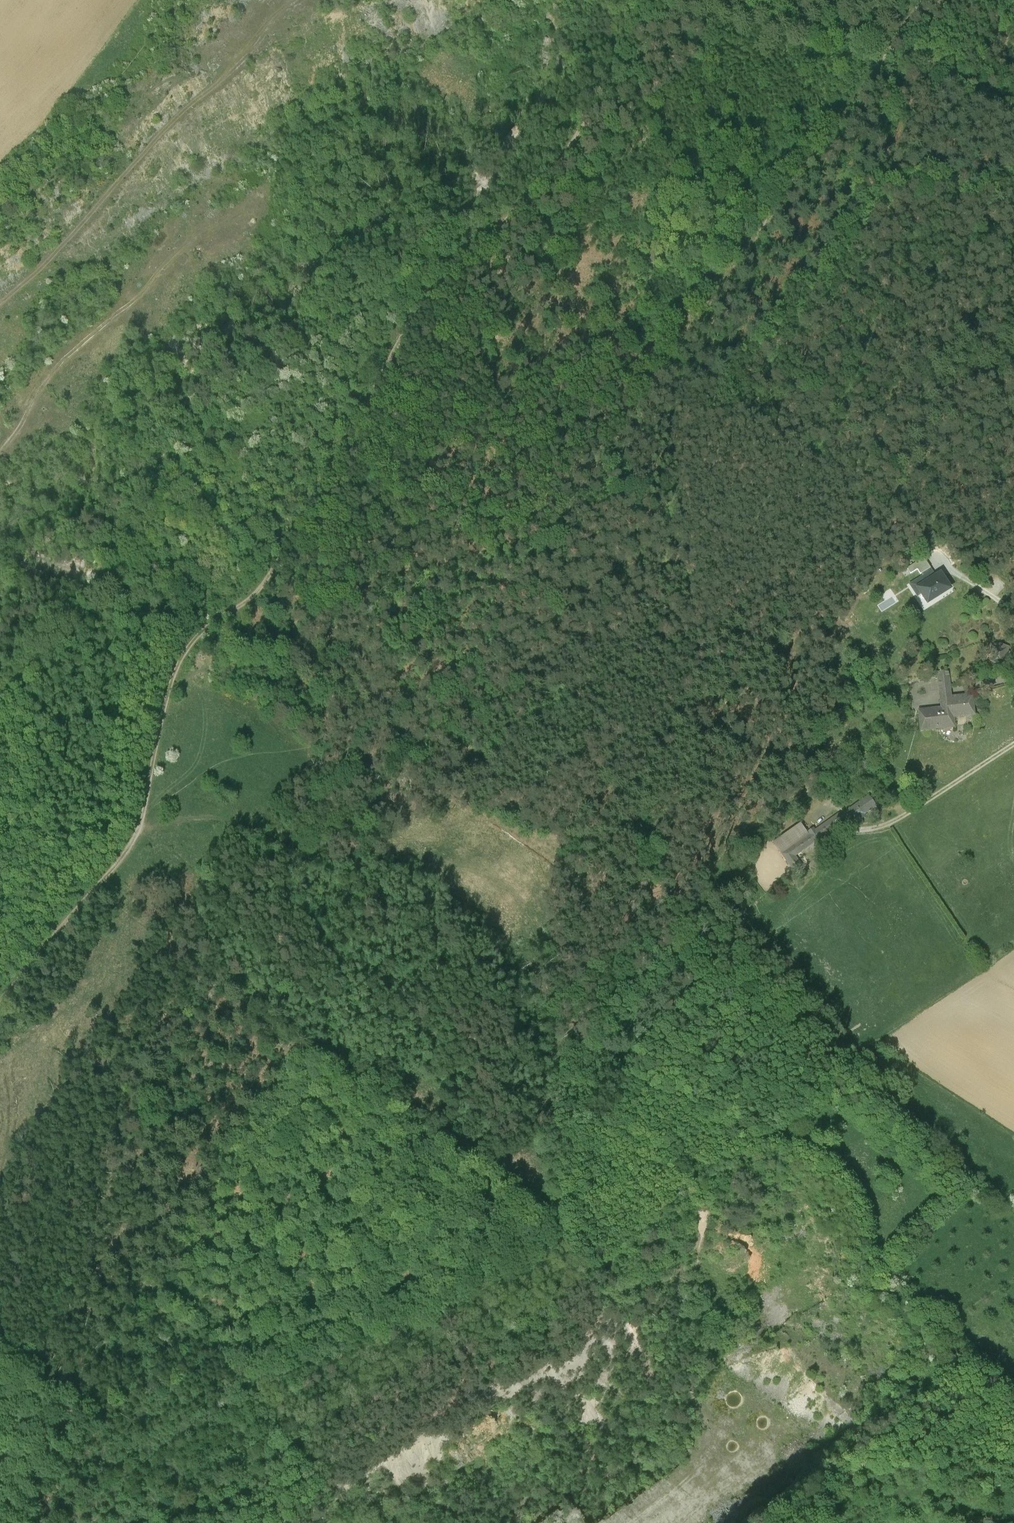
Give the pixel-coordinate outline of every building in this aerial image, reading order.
[(925,606),(949,592),(939,576),(928,583),(924,576),(912,584),(925,606)] [(939,710),(916,713),(918,735),(953,731),(952,721),(973,719),(971,697),(951,698),(950,684),(937,685),(939,710)] [(869,797),(848,812),(855,823),(876,808),(869,797)] [(800,825),(773,845),(782,856),(809,836),(800,825)]
